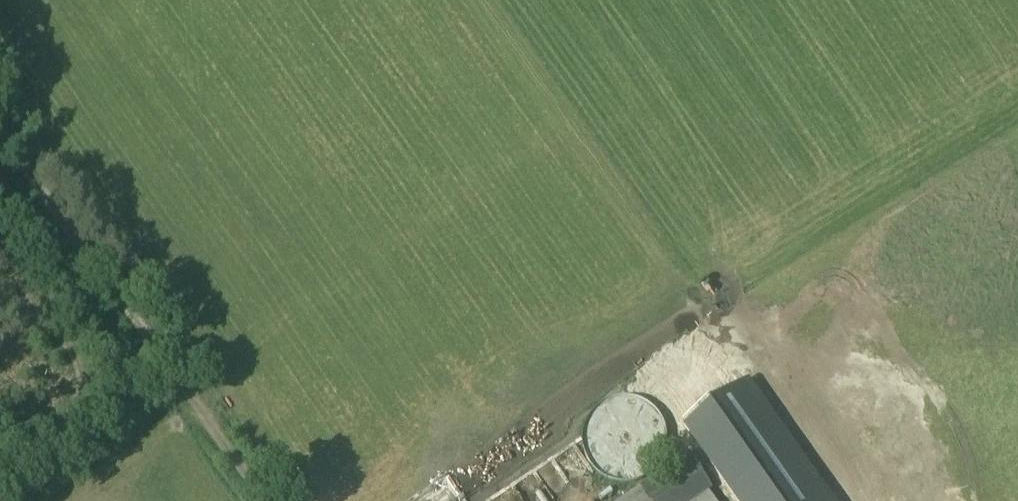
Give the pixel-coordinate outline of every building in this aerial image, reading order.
[(617,500),(651,500),(640,485),(617,500)]
